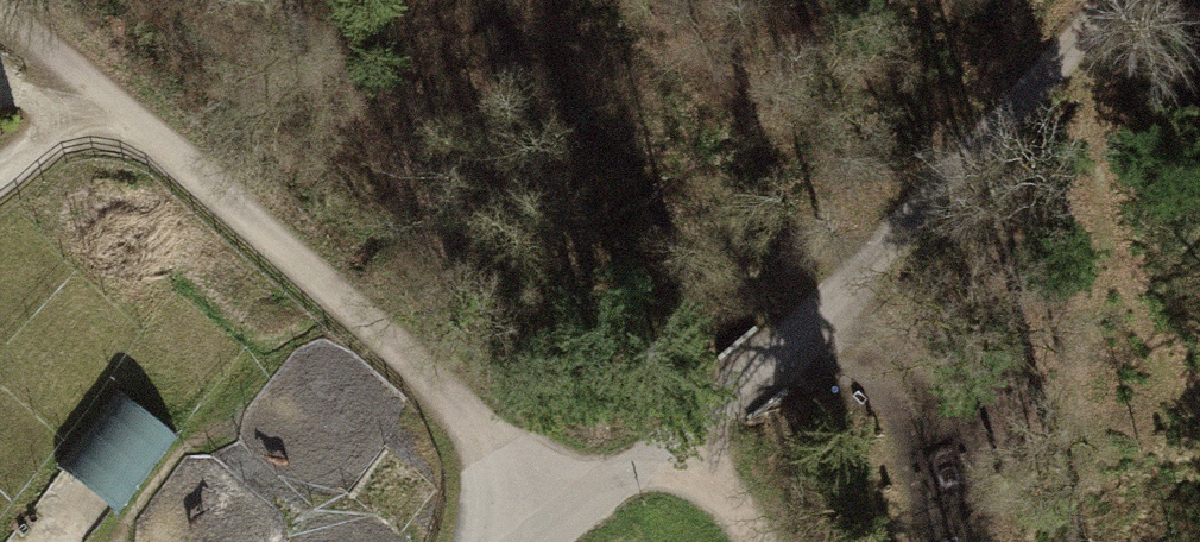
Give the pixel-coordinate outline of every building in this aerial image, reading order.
[(0,539),(0,541),(97,541),(170,442),(105,395),(0,539)]
